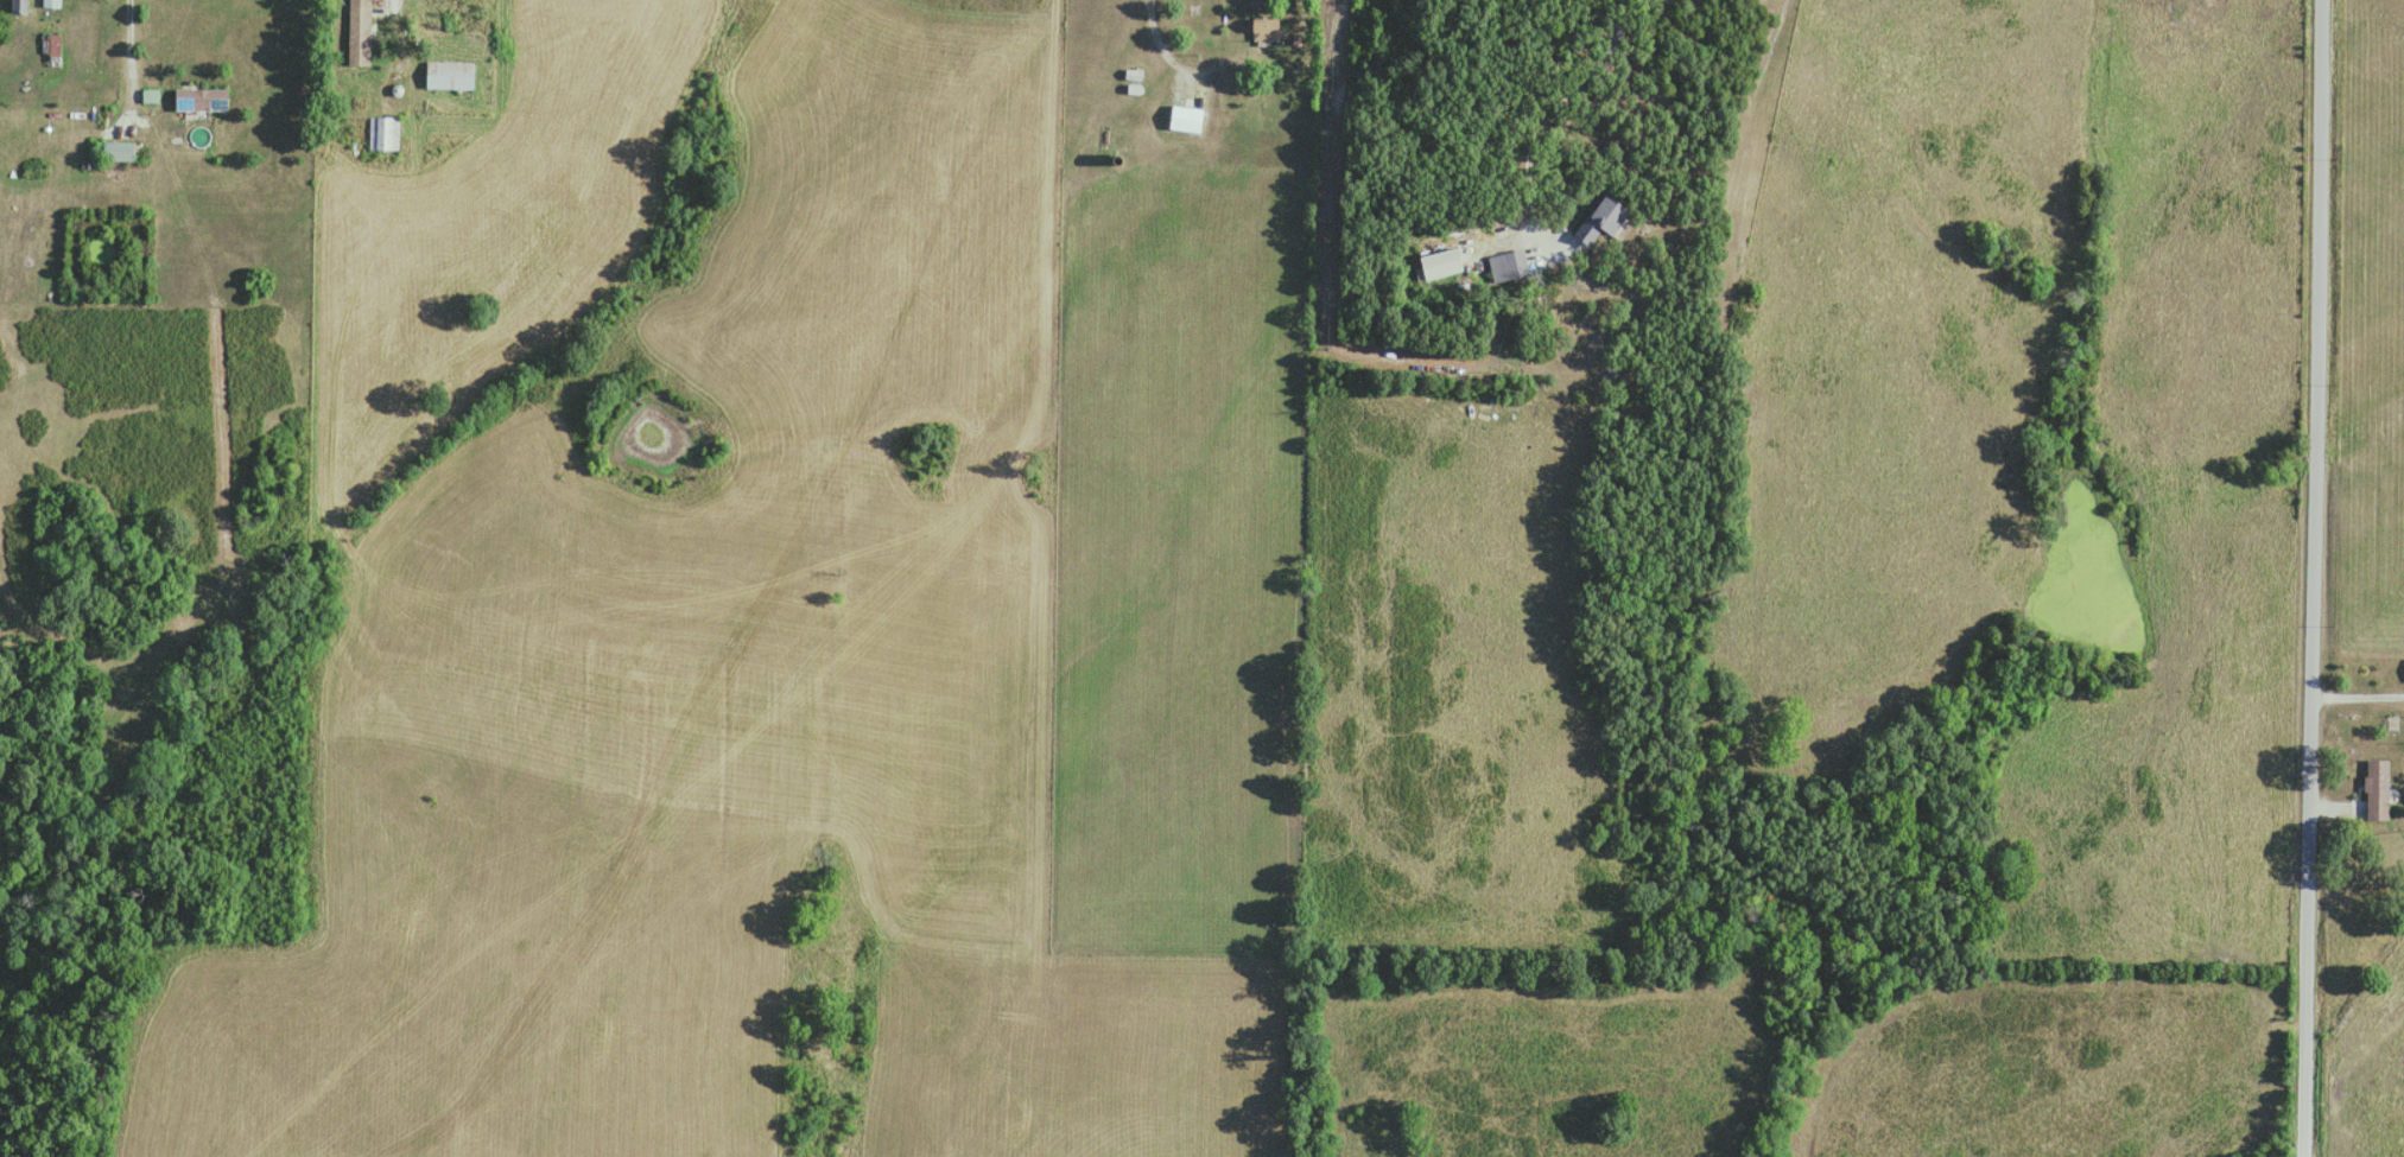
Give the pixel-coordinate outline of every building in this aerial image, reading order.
[(29,12),(29,0),(11,0),(11,12),(29,12)] [(349,64),(371,64),(371,0),(349,0),(349,64)] [(1254,17),(1254,43),(1286,43),(1286,17),(1254,17)] [(59,32),(40,32),(40,67),(59,67),(59,32)] [(474,88),(474,60),(427,60),(427,88),(474,88)] [(175,88),(175,109),(227,109),(227,88),(175,88)] [(1187,130),(1187,104),(1168,104),(1168,130),(1187,130)] [(369,149),(398,149),(398,116),(369,116),(369,149)] [(103,160),(136,160),(136,141),(103,141),(103,160)] [(1577,236),(1590,244),(1601,226),(1614,234),(1631,208),(1605,192),(1577,236)] [(1492,280),(1526,278),(1524,250),(1491,252),(1492,280)] [(2390,819),(2390,759),(2367,759),(2367,819),(2390,819)]
